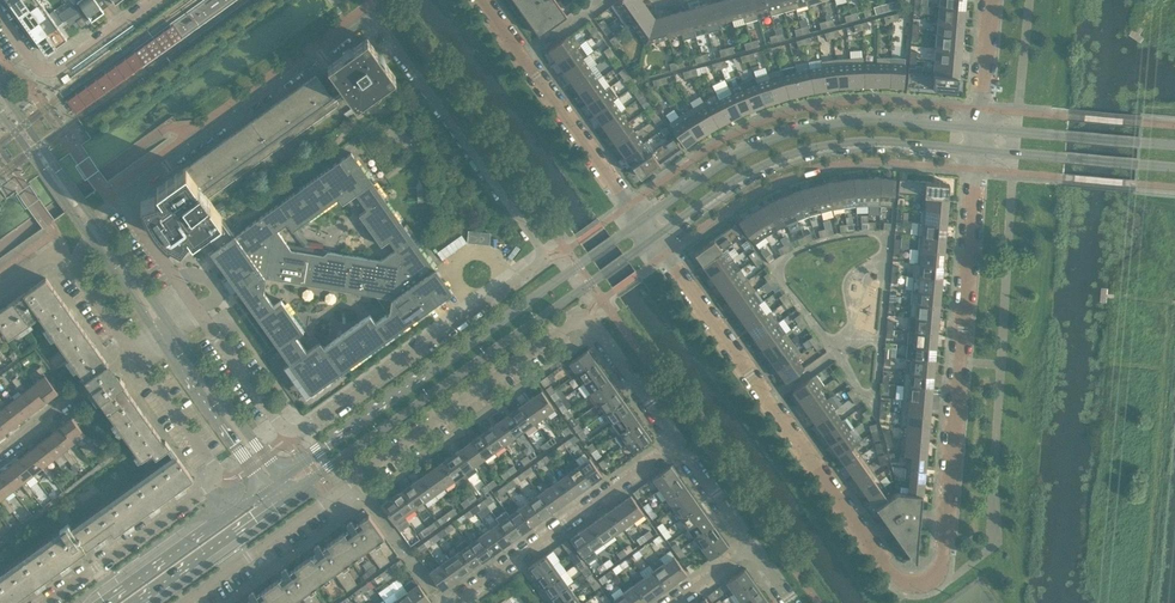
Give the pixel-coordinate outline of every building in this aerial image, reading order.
[(40,1),(40,0),(15,0),(11,3),(20,15),(40,1)] [(49,10),(54,8),(50,0),(44,0),(49,10)] [(73,4),(82,16),(86,21),(90,18),(92,20),(99,15),(104,11),(103,9),(108,5),(104,0),(78,0),(73,4)] [(539,35),(566,15),(556,0),(514,0),(539,35)] [(642,0),(618,0),(616,2),(624,13),(642,0)] [(649,10),(642,0),(624,13),(631,23),(649,10)] [(726,0),(720,0),(713,2),(719,23),(732,20),(726,0)] [(739,0),(726,0),(732,20),(743,17),(739,0)] [(757,13),(754,0),(739,0),(743,17),(745,22),(759,18),(757,13)] [(766,0),(754,0),(757,13),(769,10),(766,0)] [(780,0),(766,0),(769,10),(770,15),(783,12),(780,0)] [(794,0),(780,0),(783,12),(796,8),(794,0)] [(807,0),(794,0),(796,8),(809,5),(807,0)] [(965,0),(940,0),(939,7),(964,9),(965,0)] [(29,27),(49,13),(40,1),(20,15),(29,27)] [(895,1),(884,4),(886,11),(897,8),(895,1)] [(719,23),(713,2),(701,5),(707,27),(719,23)] [(707,27),(701,5),(688,9),(696,35),(708,32),(707,27)] [(963,22),(964,9),(939,7),(938,20),(963,22)] [(872,15),(870,8),(863,10),(865,17),(872,15)] [(696,35),(688,9),(676,12),(682,33),(683,39),(696,35)] [(38,39),(58,25),(62,22),(53,10),(49,13),(29,27),(38,39)] [(645,43),(655,18),(649,10),(631,23),(645,43)] [(78,11),(69,17),(73,22),(76,20),(82,16),(78,11)] [(682,33),(676,12),(663,15),(669,37),(682,33)] [(860,19),(858,12),(851,13),(853,20),(860,19)] [(846,22),(853,20),(851,13),(844,15),(846,22)] [(899,19),(897,13),(891,15),(892,21),(899,19)] [(669,37),(663,15),(655,18),(645,43),(669,37)] [(892,21),(891,15),(884,16),(886,23),(892,21)] [(82,16),(76,20),(81,28),(87,23),(86,21),(82,16)] [(602,29),(607,24),(603,19),(598,23),(602,29)] [(834,25),(833,19),(826,20),(828,27),(834,25)] [(821,29),(828,27),(826,20),(819,22),(821,29)] [(962,36),(963,22),(938,20),(937,34),(962,36)] [(869,28),(867,21),(860,23),(862,29),(869,28)] [(862,29),(860,23),(854,25),(855,31),(862,30),(862,29)] [(611,30),(607,24),(602,29),(606,34),(611,30)] [(47,52),(67,38),(58,25),(38,39),(47,52)] [(598,32),(594,25),(588,30),(593,36),(598,32)] [(809,32),(808,25),(801,27),(803,34),(809,32)] [(796,36),(803,34),(801,27),(794,29),(796,36)] [(840,36),(838,29),(831,31),(833,38),(840,36)] [(833,38),(831,31),(825,33),(826,39),(833,38)] [(602,37),(598,32),(593,36),(596,41),(602,37)] [(785,39),(783,32),(776,34),(778,41),(785,39)] [(576,48),(580,45),(572,33),(549,49),(557,61),(576,48)] [(778,41),(776,34),(769,36),(771,43),(778,41)] [(961,49),(962,36),(937,34),(936,47),(961,49)] [(619,41),(615,35),(609,39),(613,45),(619,41)] [(811,43),(810,37),(803,39),(805,45),(811,43)] [(759,46),(757,39),(751,41),(753,48),(759,46)] [(805,45),(803,39),(796,40),(798,47),(805,45)] [(208,198),(299,133),(338,105),(334,100),(346,91),(356,105),(395,77),(385,63),(383,64),(366,41),(339,61),(343,68),(336,73),(346,86),(332,96),(316,74),(212,148),(186,167),(208,198)] [(746,50),(753,48),(751,41),(744,43),(746,50)] [(783,51),(782,44),(775,46),(777,53),(783,51)] [(733,46),(726,48),(727,55),(734,53),(733,46)] [(777,53),(775,46),(768,48),(770,55),(777,53)] [(613,53),(609,47),(603,51),(608,57),(613,53)] [(959,63),(961,49),(936,47),(934,61),(959,63)] [(565,71),(583,58),(576,48),(557,61),(565,71)] [(727,55),(726,48),(719,50),(721,56),(727,55)] [(105,92),(138,69),(144,64),(135,50),(105,72),(106,74),(67,102),(67,103),(68,102),(73,109),(72,109),(73,110),(102,89),(105,92)] [(756,59),(754,52),(747,54),(749,61),(756,59)] [(617,58),(613,53),(608,57),(611,62),(617,58)] [(709,59),(708,53),(701,55),(703,61),(709,59)] [(749,61),(747,54),(740,56),(742,63),(749,61)] [(696,63),(703,61),(701,55),(694,56),(696,63)] [(864,84),(864,62),(864,57),(850,58),(851,85),(864,84)] [(889,85),(891,63),(891,57),(876,57),(876,62),(877,84),(889,85)] [(572,82),(590,69),(583,58),(565,71),(572,82)] [(851,85),(850,58),(835,59),(838,86),(851,85)] [(838,86),(835,59),(821,61),(822,66),(826,88),(838,86)] [(684,66),(683,60),(676,61),(678,68),(684,66)] [(727,67),(725,60),(718,62),(720,68),(727,67)] [(671,70),(678,68),(676,61),(669,63),(671,70)] [(958,77),(959,63),(934,61),(933,74),(955,76),(954,77),(958,77)] [(720,68),(718,62),(712,64),(714,70),(720,68)] [(877,84),(876,62),(864,62),(864,84),(877,84)] [(903,86),(905,64),(891,63),(889,85),(903,86)] [(801,93),(796,71),(795,65),(781,69),(783,75),(788,96),(801,93)] [(826,88),(822,66),(809,68),(813,90),(826,88)] [(628,73),(624,68),(618,72),(622,78),(628,73)] [(698,75),(696,68),(689,70),(691,76),(698,75)] [(813,90),(809,68),(796,71),(801,93),(813,90)] [(580,92),(598,79),(590,69),(572,82),(580,92)] [(691,76),(689,70),(683,71),(685,78),(691,77),(691,76)] [(954,88),(954,77),(955,76),(933,74),(908,72),(907,86),(941,89),(941,87),(954,88)] [(67,73),(61,78),(65,83),(71,79),(70,77),(67,73)] [(632,79),(628,73),(622,78),(626,83),(632,79)] [(776,100),(770,79),(768,73),(755,77),(757,83),(764,104),(776,100)] [(788,96),(783,75),(770,79),(776,100),(788,96)] [(668,83),(666,76),(659,78),(661,85),(668,83)] [(661,85),(659,78),(652,80),(654,87),(661,85)] [(587,103),(605,90),(598,79),(580,92),(587,103)] [(764,104),(757,83),(744,88),(752,108),(764,104)] [(595,113),(613,100),(618,97),(610,86),(605,90),(587,103),(595,113)] [(752,108),(744,88),(731,93),(740,113),(752,108)] [(643,94),(639,89),(633,93),(637,98),(643,94)] [(740,113),(731,93),(720,99),(729,119),(740,113)] [(647,100),(643,94),(637,98),(642,104),(647,100)] [(729,119),(720,99),(708,105),(718,124),(729,119)] [(602,124),(620,111),(613,100),(595,113),(602,124)] [(718,124),(708,105),(705,100),(693,107),(707,131),(718,124)] [(707,131),(693,107),(680,114),(696,138),(707,131)] [(658,115),(654,110),(648,114),(652,119),(658,115)] [(610,134),(628,121),(620,111),(602,124),(610,134)] [(696,138),(680,114),(669,123),(685,145),(696,138)] [(662,121),(658,115),(652,119),(657,125),(662,121)] [(617,145),(635,132),(628,121),(610,134),(617,145)] [(670,132),(666,126),(660,130),(664,136),(670,132)] [(414,141),(406,131),(402,135),(409,144),(414,141)] [(625,155),(643,142),(635,132),(617,145),(625,155)] [(640,177),(681,148),(673,136),(650,153),(632,166),(640,177)] [(632,166),(650,153),(643,142),(625,155),(632,166)] [(192,238),(201,231),(214,248),(210,251),(228,276),(311,392),(452,292),(435,267),(434,268),(351,152),(235,235),(208,198),(186,167),(157,188),(160,192),(140,199),(142,204),(144,209),(147,215),(150,220),(153,224),(156,229),(160,233),(164,237),(168,241),(170,239),(180,244),(189,234),(192,238)] [(880,199),(881,177),(867,178),(868,200),(880,199)] [(893,200),(895,178),(881,177),(880,199),(880,205),(892,206),(893,200)] [(856,206),(853,178),(840,180),(844,208),(856,206)] [(868,200),(867,178),(853,178),(856,206),(868,205),(868,200)] [(944,197),(944,196),(945,185),(933,184),(933,182),(899,179),(898,193),(923,195),(944,197)] [(844,208),(840,180),(826,182),(832,209),(844,208)] [(832,209),(826,182),(813,186),(821,212),(832,209)] [(821,212),(813,186),(800,189),(809,216),(821,212)] [(809,216),(800,189),(787,194),(797,220),(809,216)] [(797,220),(787,194),(775,200),(786,225),(797,220)] [(947,210),(948,196),(944,196),(944,197),(923,195),(922,208),(947,210)] [(786,225),(775,200),(763,206),(773,225),(776,230),(786,225)] [(773,225),(763,206),(751,213),(762,231),(773,225)] [(946,224),(947,210),(922,208),(921,221),(918,221),(946,224)] [(762,231),(751,213),(739,221),(752,239),(762,231)] [(944,237),(946,224),(918,221),(917,235),(944,237)] [(854,230),(853,223),(846,224),(847,231),(854,230)] [(703,264),(726,248),(744,235),(735,224),(695,253),(703,264)] [(833,233),(831,226),(825,228),(826,235),(833,233)] [(826,235),(825,228),(818,230),(820,237),(826,235)] [(468,241),(491,243),(492,230),(469,229),(468,241)] [(813,239),(810,233),(803,236),(806,242),(813,239)] [(943,251),(944,237),(917,235),(917,236),(919,236),(918,249),(943,251)] [(806,242),(803,236),(797,238),(800,244),(806,242)] [(751,245),(747,240),(741,244),(745,250),(751,245)] [(787,251),(793,248),(790,242),(784,245),(787,251)] [(787,251),(784,245),(778,248),(781,254),(787,251)] [(729,262),(733,259),(726,248),(703,264),(710,275),(729,262)] [(942,265),(943,251),(918,249),(917,262),(914,262),(942,265)] [(752,260),(758,256),(754,250),(748,254),(752,260)] [(775,259),(770,253),(765,257),(769,263),(775,259)] [(762,262),(758,256),(752,260),(756,266),(762,262)] [(718,285),(736,272),(729,262),(710,275),(718,285)] [(941,278),(942,265),(914,262),(913,276),(941,278)] [(768,282),(774,278),(769,271),(763,275),(768,282)] [(725,295),(743,282),(736,272),(718,285),(725,295)] [(940,292),(941,278),(913,276),(912,289),(940,292)] [(62,300),(46,277),(23,294),(39,316),(40,316),(62,300)] [(777,283),(774,278),(768,282),(771,287),(777,283)] [(751,294),(756,290),(748,279),(743,282),(725,295),(733,307),(751,294)] [(939,306),(940,292),(912,289),(911,303),(939,306)] [(788,298),(784,293),(779,297),(783,302),(788,298)] [(23,294),(0,310),(0,326),(8,338),(39,316),(23,294)] [(740,317),(758,304),(751,294),(733,307),(740,317)] [(792,304),(788,298),(783,302),(787,308),(792,304)] [(85,332),(77,320),(62,300),(40,316),(63,348),(85,332)] [(937,319),(939,306),(911,303),(909,317),(937,319)] [(748,327),(766,314),(758,304),(740,317),(748,327)] [(755,338),(773,325),(778,321),(771,311),(766,314),(748,327),(755,338)] [(803,319),(799,314),(794,318),(797,323),(803,319)] [(936,333),(937,319),(909,317),(908,330),(936,333)] [(807,325),(803,319),(797,323),(802,329),(807,325)] [(763,348),(781,335),(773,325),(755,338),(763,348)] [(935,347),(936,333),(908,330),(908,331),(911,331),(910,344),(907,344),(935,347)] [(110,367),(101,355),(85,332),(63,348),(88,384),(92,390),(115,374),(110,367)] [(770,359),(793,343),(785,332),(781,335),(763,348),(770,359)] [(813,345),(819,341),(814,335),(809,339),(813,345)] [(823,346),(819,341),(813,345),(817,350),(823,346)] [(796,357),(801,354),(793,343),(770,359),(778,370),(796,357)] [(934,360),(935,347),(907,344),(906,358),(934,360)] [(577,373),(596,359),(589,349),(569,363),(577,373)] [(786,380),(804,368),(796,357),(778,370),(786,380)] [(933,374),(934,360),(906,358),(909,359),(908,371),(905,371),(905,372),(933,374)] [(584,383),(603,369),(596,359),(577,373),(584,383)] [(45,371),(41,365),(36,369),(40,375),(45,371)] [(841,372),(837,367),(832,371),(835,376),(841,372)] [(591,393),(610,379),(603,369),(584,383),(577,388),(584,398),(591,393)] [(845,378),(841,372),(835,376),(840,382),(845,378)] [(931,387),(933,374),(905,372),(904,385),(931,387)] [(130,395),(124,386),(123,385),(125,384),(120,377),(118,378),(115,374),(92,390),(107,411),(130,395)] [(819,388),(823,385),(816,374),(793,390),(801,401),(819,388)] [(58,391),(45,375),(34,383),(47,400),(58,391)] [(20,381),(16,376),(11,380),(16,385),(20,381)] [(551,382),(547,376),(540,381),(544,387),(551,382)] [(598,403),(617,389),(610,379),(591,393),(598,403)] [(24,387),(20,381),(16,385),(20,390),(24,387)] [(47,400),(34,383),(24,391),(37,408),(47,400)] [(550,395),(558,389),(557,387),(554,389),(551,385),(546,389),(550,395)] [(930,401),(931,387),(904,385),(902,399),(930,401)] [(808,412),(826,399),(819,388),(801,401),(808,412)] [(851,398),(856,394),(852,388),(847,392),(851,398)] [(560,397),(557,393),(560,391),(558,389),(550,395),(555,401),(560,397)] [(605,413),(624,399),(617,389),(598,403),(605,413)] [(37,408),(24,391),(14,399),(27,416),(37,408)] [(554,409),(541,391),(531,398),(544,416),(554,409)] [(860,399),(856,394),(851,398),(855,403),(860,399)] [(153,427),(145,415),(130,395),(107,411),(130,443),(153,427)] [(544,416),(531,398),(521,405),(534,423),(544,416)] [(27,416),(14,399),(4,407),(17,424),(27,416)] [(612,423),(631,409),(624,399),(605,413),(612,423)] [(816,422),(834,410),(826,399),(808,412),(816,422)] [(929,414),(930,401),(902,399),(901,412),(929,414)] [(568,409),(564,403),(559,407),(563,413),(568,409)] [(534,423),(521,405),(511,412),(524,430),(534,423)] [(4,407),(0,409),(0,423),(6,431),(17,424),(4,407)] [(572,415),(568,409),(563,413),(567,419),(572,415)] [(619,433),(639,419),(631,409),(612,423),(619,433)] [(871,414),(867,409),(862,413),(866,419),(871,414)] [(823,433),(842,420),(834,410),(816,422),(823,433)] [(524,430),(511,412),(501,419),(514,437),(524,430)] [(928,428),(929,414),(901,412),(900,425),(928,428)] [(85,434),(72,417),(61,425),(74,442),(85,434)] [(849,431),(854,427),(846,417),(842,420),(823,433),(831,444),(849,431)] [(514,437),(501,419),(491,426),(504,444),(514,437)] [(621,446),(626,442),(646,429),(639,419),(619,433),(614,436),(621,446)] [(582,429),(578,423),(573,426),(577,433),(582,429)] [(878,430),(876,423),(869,425),(871,432),(878,430)] [(74,442),(61,425),(51,433),(64,450),(74,442)] [(927,442),(928,428),(900,425),(900,426),(903,426),(902,439),(927,442)] [(504,444),(491,426),(481,434),(494,451),(504,444)] [(570,432),(567,426),(561,431),(564,436),(570,432)] [(170,447),(165,440),(163,442),(153,427),(130,443),(142,459),(152,452),(155,457),(170,447)] [(587,435),(582,429),(577,433),(582,439),(587,435)] [(634,453),(653,439),(646,429),(626,442),(634,453)] [(891,437),(889,429),(882,431),(885,439),(891,437)] [(880,439),(878,430),(871,432),(873,441),(880,439)] [(853,444),(857,442),(849,431),(831,444),(839,455),(853,444)] [(64,450),(51,433),(41,441),(54,458),(64,450)] [(494,451),(481,434),(471,441),(484,459),(494,451)] [(93,440),(88,435),(84,438),(88,444),(93,440)] [(556,442),(553,437),(547,441),(550,446),(556,442)] [(893,445),(891,438),(891,437),(885,439),(887,447),(893,445)] [(573,443),(569,438),(563,443),(566,448),(573,443)] [(926,455),(927,442),(902,439),(901,453),(926,455)] [(54,458),(41,441),(31,449),(44,466),(54,458)] [(484,459),(471,441),(461,448),(474,466),(484,459)] [(550,446),(547,441),(540,445),(544,450),(550,446)] [(883,452),(881,442),(874,444),(877,453),(883,452)] [(566,448),(563,443),(557,447),(560,452),(566,448)] [(596,449),(592,443),(587,446),(591,453),(596,449)] [(861,455),(853,444),(839,455),(846,465),(861,455)] [(478,471),(474,466),(461,448),(451,455),(467,478),(478,471)] [(44,466),(31,449),(20,457),(33,474),(44,466)] [(601,455),(596,449),(591,453),(596,459),(601,455)] [(72,456),(68,451),(63,454),(68,460),(72,456)] [(537,456),(533,451),(527,455),(530,460),(537,456)] [(553,458),(549,453),(543,457),(547,462),(553,458)] [(924,468),(926,455),(901,453),(900,454),(907,454),(906,466),(924,468)] [(887,464),(884,454),(878,456),(880,465),(887,464)] [(467,478),(451,455),(441,462),(454,480),(458,485),(467,478)] [(530,460),(527,455),(520,460),(524,465),(530,460)] [(854,475),(868,465),(861,455),(846,465),(854,475)] [(111,530),(114,534),(192,478),(177,456),(73,530),(68,523),(60,529),(62,532),(0,576),(0,602),(9,602),(111,530)] [(76,461),(72,456),(68,460),(72,465),(74,463),(76,461)] [(33,474),(20,457),(10,465),(23,482),(33,474)] [(547,462),(543,457),(537,462),(540,467),(547,462)] [(602,476),(589,458),(579,465),(592,483),(602,476)] [(608,465),(604,459),(603,459),(598,462),(603,468),(608,465)] [(454,480),(441,462),(431,469),(444,487),(454,480)] [(72,465),(71,466),(75,472),(79,469),(74,463),(72,465)] [(660,489),(679,475),(672,464),(652,478),(660,489)] [(10,465),(0,473),(13,490),(23,482),(10,465)] [(517,470),(513,465),(507,469),(510,474),(517,470)] [(592,483),(579,465),(569,472),(582,490),(592,483)] [(875,475),(868,465),(854,475),(861,486),(875,475)] [(52,472),(48,466),(43,470),(47,475),(52,472)] [(923,481),(924,468),(906,466),(904,479),(923,481)] [(533,472),(529,467),(523,471),(527,476),(533,472)] [(444,487),(431,469),(422,476),(434,494),(444,487)] [(510,474),(507,469),(501,474),(504,479),(510,474)] [(527,476),(523,471),(517,476),(521,481),(527,476)] [(56,477),(52,472),(47,475),(51,481),(56,477)] [(582,490),(569,472),(559,479),(572,497),(582,490)] [(0,473),(0,495),(2,498),(13,490),(0,473)] [(667,499),(686,485),(679,475),(660,489),(667,499)] [(883,486),(875,475),(861,486),(868,496),(883,486)] [(434,494),(422,476),(412,483),(424,501),(434,494)] [(497,484),(493,479),(487,484),(491,489),(497,484)] [(572,497),(559,479),(549,486),(562,504),(572,497)] [(917,553),(921,509),(923,481),(904,479),(904,480),(909,481),(908,492),(897,492),(888,498),(881,488),(883,486),(868,496),(911,555),(917,553)] [(513,486),(509,481),(503,485),(507,490),(513,486)] [(31,488),(27,482),(23,486),(27,491),(31,488)] [(424,501),(412,483),(402,490),(414,508),(424,501)] [(491,489),(487,484),(481,488),(484,493),(491,489)] [(507,490),(503,485),(497,490),(501,495),(507,490)] [(674,508),(693,495),(686,485),(667,499),(674,508)] [(562,504),(549,486),(539,494),(552,511),(562,504)] [(36,493),(31,488),(27,491),(31,497),(36,493)] [(642,495),(638,488),(633,492),(637,498),(642,495)] [(414,508),(402,490),(392,498),(404,515),(414,508)] [(477,498),(473,493),(467,498),(471,503),(477,498)] [(552,511),(539,494),(529,501),(542,518),(552,511)] [(493,500),(490,495),(483,500),(487,505),(493,500)] [(643,513),(631,495),(620,503),(633,520),(643,513)] [(681,518),(700,505),(693,495),(674,508),(681,518)] [(10,504),(6,498),(2,502),(6,507),(10,504)] [(404,515),(392,498),(381,505),(394,523),(404,515)] [(471,503),(467,498),(461,502),(464,507),(471,503)] [(487,505),(483,500),(477,504),(481,509),(487,505)] [(542,518),(529,501),(519,508),(532,526),(542,518)] [(652,509),(648,502),(643,506),(647,512),(652,509)] [(633,520),(620,503),(610,510),(623,528),(633,520)] [(15,509),(10,504),(6,507),(10,513),(15,509)] [(688,528),(708,514),(700,505),(681,518),(688,528)] [(457,513),(453,508),(447,512),(451,517),(457,513)] [(532,526),(519,508),(509,515),(522,533),(532,526)] [(473,514),(470,509),(463,514),(467,519),(473,514)] [(657,515),(652,509),(647,512),(652,519),(657,515)] [(522,533),(509,515),(506,510),(496,517),(499,522),(512,540),(522,533)] [(623,528),(610,510),(600,517),(613,535),(623,528)] [(451,517),(447,512),(441,517),(444,522),(451,517)] [(376,542),(384,536),(368,514),(359,521),(363,525),(358,529),(352,521),(350,521),(347,523),(347,525),(353,533),(347,536),(344,532),(335,538),(351,560),(367,549),(380,568),(389,561),(376,542)] [(467,519),(463,514),(457,518),(461,523),(467,519)] [(695,538),(715,524),(708,514),(688,528),(695,538)] [(616,539),(613,535),(600,517),(590,524),(603,542),(606,546),(616,539)] [(437,527),(434,522),(427,526),(431,531),(437,527)] [(512,540),(499,522),(489,529),(502,547),(512,540)] [(667,529),(662,522),(657,526),(662,532),(667,529)] [(453,529),(450,524),(444,528),(447,533),(453,529)] [(603,542),(590,524),(581,531),(593,549),(603,542)] [(702,548),(722,534),(715,524),(695,538),(702,548)] [(431,531),(427,526),(418,533),(422,538),(431,531)] [(447,533),(444,528),(437,533),(441,538),(447,533)] [(502,547),(489,529),(479,536),(492,554),(502,547)] [(671,535),(667,529),(662,532),(666,538),(671,535)] [(653,535),(649,530),(643,534),(646,539),(653,535)] [(593,549),(581,531),(570,538),(583,556),(593,549)] [(646,539),(643,534),(637,539),(640,544),(646,539)] [(710,559),(729,545),(722,534),(702,548),(710,559)] [(663,540),(659,535),(653,539),(656,544),(663,540)] [(492,554),(479,536),(469,543),(482,561),(492,554)] [(343,565),(351,560),(335,538),(327,544),(330,549),(325,552),(319,545),(317,544),(315,546),(314,548),(320,556),(315,560),(311,555),(303,561),(318,583),(334,572),(347,591),(357,584),(343,565)] [(434,543),(430,538),(424,542),(427,547),(434,543)] [(482,561),(469,543),(466,539),(456,546),(459,550),(472,568),(482,561)] [(571,546),(566,540),(561,543),(566,549),(571,546)] [(427,547),(424,542),(417,547),(421,552),(427,547)] [(681,549),(676,542),(671,546),(676,552),(681,549)] [(633,549),(629,544),(623,549),(627,554),(633,549)] [(649,550),(645,545),(639,549),(642,554),(649,550)] [(627,554),(623,549),(617,553),(620,558),(627,554)] [(642,554),(639,549),(632,554),(636,559),(642,554)] [(685,555),(681,549),(676,552),(680,558),(685,555)] [(472,568),(459,550),(450,558),(462,575),(472,568)] [(535,577),(553,565),(546,554),(528,567),(535,577)] [(581,560),(576,554),(571,557),(576,563),(581,560)] [(687,574),(674,556),(664,563),(676,581),(687,574)] [(462,575),(450,558),(440,565),(452,582),(462,575)] [(613,563),(609,558),(603,563),(607,568),(613,563)] [(404,564),(400,559),(394,563),(398,568),(404,564)] [(629,564),(625,559),(619,564),(622,569),(629,564)] [(585,566),(581,560),(576,563),(580,570),(585,566)] [(318,583),(303,561),(294,567),(297,572),(292,576),(286,568),(284,568),(282,570),(281,572),(287,580),(282,583),(278,579),(270,585),(283,602),(291,602),(301,596),(306,602),(321,602),(311,589),(318,583)] [(607,568),(603,563),(597,567),(601,572),(607,568)] [(676,581),(664,563),(654,570),(666,588),(676,581)] [(695,569),(691,563),(686,566),(690,572),(695,569)] [(622,569),(619,564),(613,568),(616,573),(622,569)] [(452,582),(440,565),(429,572),(442,590),(452,582)] [(543,587),(560,575),(553,565),(535,577),(543,587)] [(367,570),(370,574),(376,570),(373,566),(367,570)] [(734,592),(753,578),(746,568),(726,582),(734,592)] [(390,574),(386,569),(380,573),(384,578),(390,574)] [(666,588),(654,570),(644,577),(656,595),(666,588)] [(384,578),(380,573),(374,578),(378,583),(384,578)] [(595,580),(591,573),(586,577),(590,583),(595,580)] [(608,579),(605,574),(598,578),(602,583),(608,579)] [(550,597),(567,585),(560,575),(543,587),(550,597)] [(418,583),(414,577),(403,585),(416,602),(428,602),(431,601),(418,583)] [(656,595),(644,577),(634,585),(646,602),(656,595)] [(741,602),(760,588),(753,578),(734,592),(741,602)] [(600,586),(595,580),(590,583),(595,590),(600,586)] [(370,588),(367,583),(360,588),(364,593),(370,588)] [(270,585),(261,591),(264,595),(259,599),(254,591),(252,591),(249,593),(249,595),(254,602),(283,602),(270,585)] [(403,585),(393,592),(401,602),(416,602),(403,585)] [(575,594),(567,585),(550,597),(554,602),(563,602),(575,594)] [(634,585),(624,592),(632,602),(646,602),(634,585)] [(364,593),(360,588),(354,592),(358,597),(364,593)] [(767,598),(760,588),(741,602),(742,602),(760,602),(767,598)] [(712,601),(718,596),(714,590),(707,595),(712,601)] [(393,592),(384,598),(387,602),(401,602),(393,592)] [(624,592),(613,599),(616,602),(632,602),(624,592)] [(605,593),(600,597),(604,602),(609,600),(605,593)] [(575,594),(563,602),(581,602),(575,594)]
